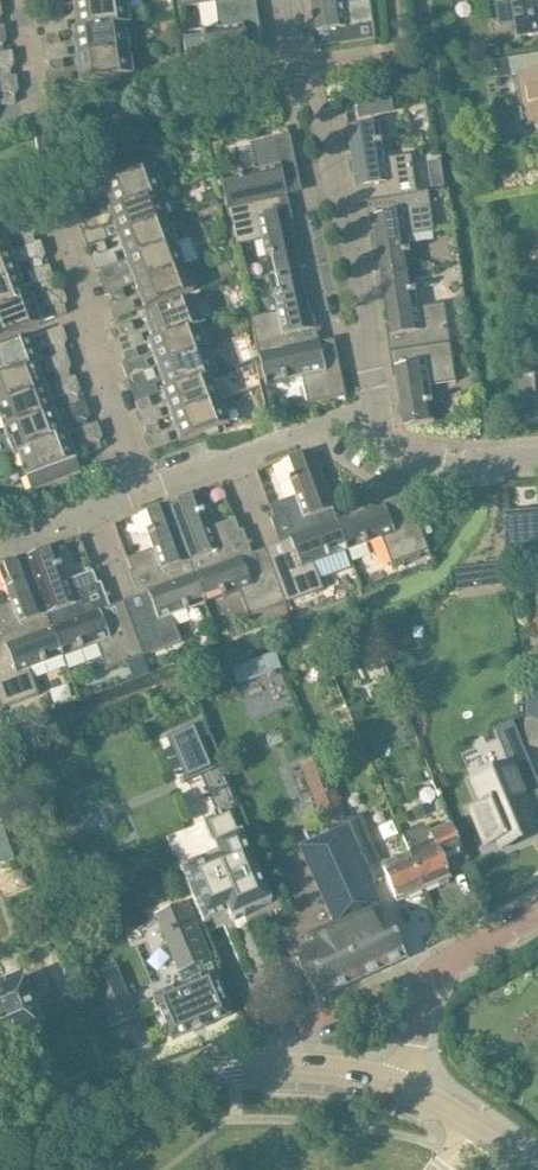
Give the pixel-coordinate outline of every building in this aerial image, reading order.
[(129,26),(125,0),(120,0),(73,7),(77,31),(77,33),(124,26),(124,27),(129,26)] [(177,10),(212,5),(211,0),(176,0),(177,10)] [(254,0),(235,0),(213,3),(218,30),(181,36),(186,66),(242,57),(246,52),(243,33),(259,31),(254,0)] [(368,1),(341,5),(340,0),(309,0),(313,30),(319,33),(338,30),(340,45),(374,40),(368,1)] [(495,5),(498,26),(513,24),(516,39),(537,36),(537,0),(509,0),(510,3),(495,5)] [(44,11),(45,17),(51,21),(60,20),(58,8),(44,11)] [(128,51),(124,27),(124,26),(77,33),(77,31),(72,32),(76,58),(128,51)] [(43,37),(44,43),(50,47),(59,46),(57,34),(43,37)] [(131,76),(128,51),(76,58),(80,84),(131,76)] [(508,59),(494,61),(497,80),(510,78),(508,59)] [(47,62),(48,69),(54,73),(63,71),(61,60),(47,62)] [(9,72),(4,68),(0,69),(0,80),(11,79),(9,72)] [(516,77),(525,126),(537,124),(537,73),(516,77)] [(13,97),(8,93),(0,94),(0,103),(0,106),(14,104),(13,97)] [(415,193),(409,155),(383,159),(377,122),(346,127),(355,184),(360,188),(378,185),(381,200),(392,199),(392,198),(415,195),(415,193)] [(258,202),(280,198),(284,192),(280,173),(295,170),(288,137),(248,146),(254,172),(219,179),(225,209),(258,202)] [(145,172),(142,161),(106,173),(111,185),(103,187),(112,211),(156,195),(157,197),(162,195),(153,169),(145,172)] [(441,167),(428,169),(431,190),(444,188),(441,167)] [(411,273),(405,236),(433,232),(427,191),(415,193),(415,195),(392,198),(392,199),(394,213),(375,215),(371,221),(379,278),(411,273)] [(85,207),(94,204),(90,193),(77,198),(79,204),(85,207)] [(165,219),(157,197),(156,195),(112,211),(107,212),(117,238),(165,219)] [(261,217),(258,202),(225,209),(234,248),(261,242),(268,277),(297,271),(285,215),(280,212),(261,217)] [(90,232),(99,229),(95,218),(82,223),(84,229),(90,232)] [(174,243),(165,219),(117,238),(125,261),(174,243)] [(0,230),(0,258),(9,254),(0,230)] [(27,235),(18,239),(22,250),(35,245),(33,238),(27,235)] [(183,268),(198,262),(189,238),(125,261),(135,286),(183,268)] [(99,256),(108,253),(104,242),(90,247),(93,254),(99,256)] [(9,254),(0,258),(0,285),(17,278),(9,254)] [(35,259),(27,263),(31,273),(44,268),(42,262),(35,259)] [(108,280),(116,277),(112,266),(99,271),(102,277),(108,280)] [(192,292),(183,268),(135,286),(143,310),(192,292)] [(291,350),(291,349),(288,335),(306,331),(310,326),(297,271),(268,277),(276,313),(250,319),(258,358),(291,350)] [(448,344),(442,304),(416,308),(411,273),(379,278),(388,334),(392,337),(412,334),(414,349),(448,344)] [(17,278),(0,285),(0,312),(26,303),(26,301),(17,278)] [(44,283),(36,287),(40,298),(53,293),(50,286),(44,283)] [(117,304),(125,301),(121,290),(108,295),(110,301),(117,304)] [(31,299),(26,301),(26,303),(0,312),(0,340),(40,325),(31,299)] [(197,328),(201,326),(192,300),(142,318),(151,341),(151,342),(196,325),(197,328)] [(58,306),(49,309),(53,320),(66,315),(64,309),(58,306)] [(125,338),(134,334),(130,324),(117,328),(119,335),(125,338)] [(205,350),(197,328),(196,325),(151,342),(151,341),(147,343),(157,368),(205,350)] [(39,365),(30,339),(0,350),(0,378),(34,365),(35,366),(39,365)] [(345,397),(338,363),(322,366),(318,346),(313,344),(291,349),(291,350),(258,358),(265,386),(301,379),(307,406),(345,397)] [(454,382),(448,344),(414,349),(416,363),(396,366),(393,371),(401,427),(432,423),(426,386),(454,382)] [(57,345),(48,348),(52,359),(65,354),(63,348),(57,345)] [(130,363),(138,360),(134,349),(121,354),(124,360),(130,363)] [(210,378),(215,376),(205,350),(157,368),(165,391),(166,392),(210,376),(210,378)] [(35,366),(34,365),(0,378),(0,405),(43,389),(35,366)] [(61,371),(53,374),(57,385),(70,380),(68,374),(61,371)] [(139,388),(147,384),(143,373),(130,378),(133,385),(139,388)] [(210,378),(210,376),(166,392),(165,391),(160,392),(170,418),(219,400),(210,378)] [(518,379),(522,425),(537,424),(537,378),(518,379)] [(43,389),(0,405),(0,425),(3,432),(52,414),(43,389)] [(70,395),(62,398),(66,409),(79,404),(76,398),(70,395)] [(143,413),(152,410),(148,399),(135,404),(137,410),(143,413)] [(228,424),(219,400),(170,418),(179,443),(228,424)] [(61,436),(52,414),(3,432),(12,457),(17,455),(17,454),(61,437),(61,436)] [(80,419),(71,422),(75,433),(88,428),(86,421),(80,419)] [(152,437),(161,434),(157,423),(143,428),(146,434),(152,437)] [(80,475),(65,435),(61,436),(61,437),(17,454),(17,455),(31,493),(80,475)] [(92,441),(84,444),(88,455),(101,450),(99,444),(92,441)] [(337,523),(310,451),(281,461),(294,496),(268,505),(275,525),(283,528),(299,522),(304,535),(305,536),(337,523)] [(225,564),(220,550),(239,543),(241,538),(234,518),(208,528),(195,494),(167,504),(194,577),(226,565),(225,564)] [(194,577),(167,504),(139,514),(152,549),(126,559),(134,579),(139,581),(157,574),(162,587),(162,589),(194,577)] [(347,551),(381,538),(390,564),(427,551),(415,519),(402,524),(395,506),(388,504),(337,523),(347,551)] [(503,563),(537,556),(537,535),(537,513),(504,515),(503,563)] [(347,551),(337,523),(305,536),(304,535),(283,542),(280,548),(287,567),(273,572),(285,604),(321,590),(312,564),(347,551)] [(83,618),(83,617),(78,604),(96,597),(99,591),(91,572),(66,581),(53,546),(25,557),(52,629),(83,618)] [(273,572),(259,577),(252,558),(247,556),(225,564),(226,565),(194,577),(204,603),(238,591),(248,617),(285,604),(273,572)] [(25,557),(0,566),(0,577),(9,602),(0,605),(0,632),(15,626),(20,640),(21,641),(52,629),(25,557)] [(204,603),(194,577),(162,589),(162,587),(140,595),(138,601),(145,619),(131,624),(143,656),(179,642),(170,616),(204,603)] [(131,624),(116,630),(110,611),(105,609),(83,617),(83,618),(52,629),(62,657),(96,644),(106,669),(143,656),(131,624)] [(52,629),(21,641),(20,640),(0,647),(0,667),(2,672),(0,673),(0,708),(0,709),(38,695),(28,669),(62,657),(52,629)] [(237,686),(274,671),(269,658),(232,672),(237,686)] [(123,668),(128,680),(143,674),(139,663),(123,668)] [(524,693),(524,747),(537,751),(537,694),(524,693)] [(194,726),(166,738),(185,783),(213,771),(194,726)] [(520,746),(502,754),(507,766),(471,782),(482,806),(470,811),(485,846),(496,842),(497,842),(500,850),(537,835),(524,803),(537,796),(537,789),(520,746)] [(347,822),(318,756),(299,764),(328,830),(344,823),(347,829),(373,885),(388,879),(398,903),(424,892),(409,856),(383,868),(360,816),(347,822)] [(207,858),(207,857),(205,858),(206,858),(179,870),(202,925),(227,914),(230,921),(232,920),(233,922),(244,917),(243,915),(270,904),(230,810),(202,822),(215,854),(207,858)] [(462,852),(451,827),(431,835),(429,830),(421,830),(403,838),(410,856),(409,856),(424,892),(450,880),(442,860),(462,852)] [(373,885),(347,829),(300,849),(334,926),(359,982),(407,961),(373,885)] [(183,986),(152,999),(170,1041),(191,1033),(207,1027),(206,1026),(227,1017),(210,975),(205,977),(200,964),(207,961),(206,959),(191,922),(161,935),(177,973),(183,986)] [(359,982),(334,926),(318,933),(322,941),(295,956),(317,1001),(327,997),(359,982)] [(43,1027),(32,1002),(41,998),(33,979),(24,983),(24,982),(6,989),(3,981),(0,982),(0,1045),(43,1027)] [(120,986),(97,996),(111,1029),(134,1020),(120,986)]
